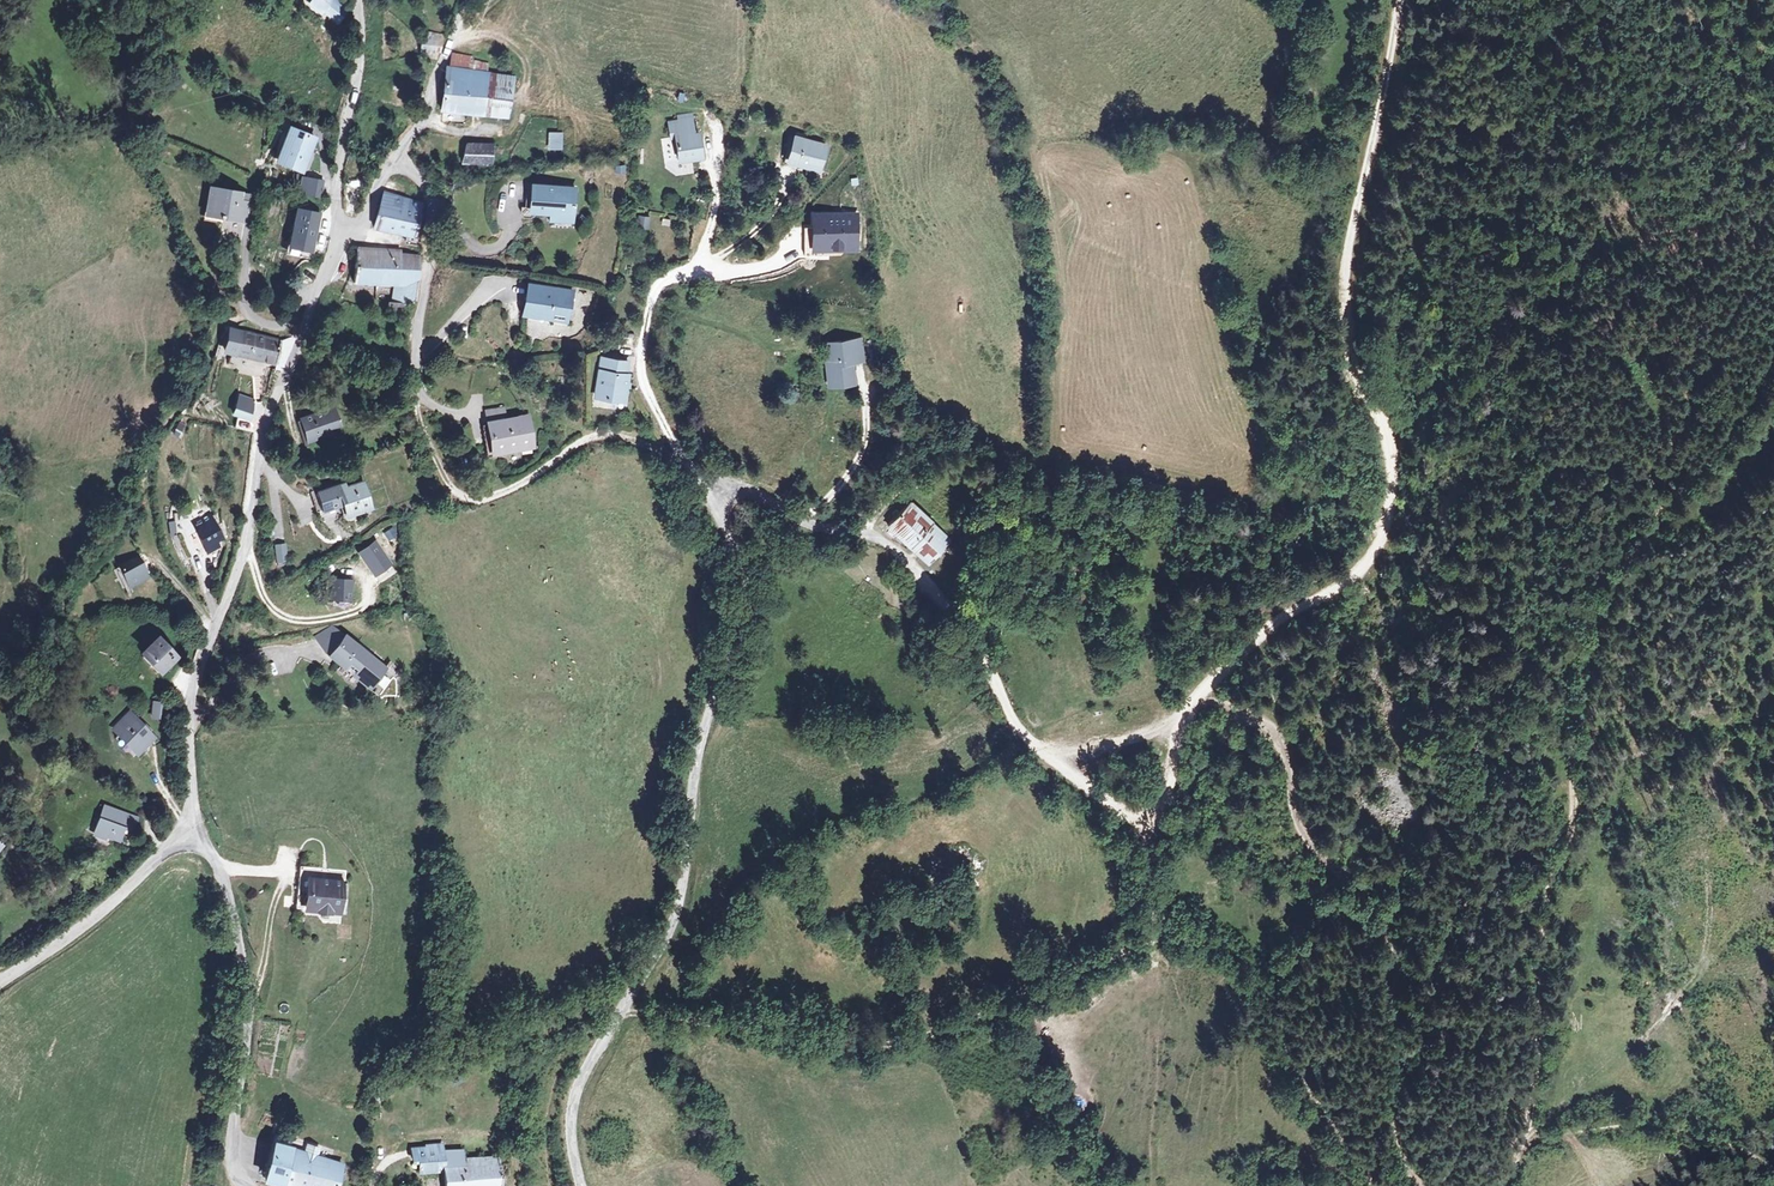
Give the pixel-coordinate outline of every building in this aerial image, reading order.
[(336,6),(339,0),(338,0),(307,0),(304,6),(335,22),(342,9),(336,6)] [(439,62),(447,40),(443,40),(443,36),(434,36),(433,43),(426,42),(425,53),(431,54),(431,61),(439,62)] [(455,60),(454,72),(471,74),(473,66),(473,61),(455,60)] [(447,115),(511,121),(515,80),(484,75),(485,66),(473,66),(471,74),(454,72),(451,72),(447,115)] [(694,107),(680,108),(680,116),(694,115),(694,107)] [(695,134),(694,115),(680,116),(669,116),(670,129),(676,128),(678,153),(700,151),(700,134),(695,134)] [(278,142),(285,146),(278,161),(297,170),(313,137),(287,124),(278,142)] [(821,169),(829,146),(798,135),(794,146),(790,145),(784,160),(807,168),(808,164),(821,169)] [(495,169),(497,149),(467,147),(465,166),(495,169)] [(322,182),(300,177),(295,199),(317,204),(322,182)] [(532,211),(552,213),(552,218),(572,220),(576,190),(535,185),(532,211)] [(242,197),(234,195),(234,190),(209,186),(205,212),(239,217),(242,197)] [(420,230),(424,204),(392,200),(392,190),(384,189),(378,235),(420,237),(420,230)] [(318,214),(295,209),(288,245),(310,250),(318,214)] [(638,215),(636,227),(649,230),(651,217),(638,215)] [(417,307),(421,257),(407,257),(406,253),(358,252),(358,289),(394,292),(394,306),(389,306),(388,312),(405,313),(406,309),(417,307)] [(576,292),(532,285),(527,317),(554,321),(555,316),(572,318),(576,292)] [(863,337),(824,345),(829,379),(855,374),(853,362),(867,360),(863,337)] [(278,368),(281,345),(238,340),(233,360),(278,368)] [(631,367),(624,366),(625,359),(601,355),(595,392),(626,397),(631,367)] [(856,382),(855,374),(829,379),(830,386),(856,382)] [(236,415),(252,420),(255,412),(238,408),(236,415)] [(307,445),(343,433),(335,408),(299,420),(307,445)] [(526,417),(503,420),(502,411),(485,413),(490,451),(530,446),(526,417)] [(180,437),(184,426),(177,424),(173,435),(180,437)] [(340,485),(313,494),(320,515),(347,505),(351,517),(374,509),(367,489),(350,495),(347,486),(341,488),(340,485)] [(917,504),(912,509),(909,506),(897,520),(899,523),(895,527),(896,528),(920,549),(940,526),(917,504)] [(222,544),(217,534),(222,532),(212,511),(193,520),(208,551),(222,544)] [(172,536),(176,554),(182,552),(178,535),(172,536)] [(375,542),(358,553),(373,575),(390,564),(375,542)] [(287,562),(286,544),(273,546),(275,563),(287,562)] [(129,589),(151,581),(143,561),(122,569),(129,589)] [(346,601),(349,583),(338,581),(334,599),(346,601)] [(344,630),(328,639),(336,652),(342,657),(341,659),(350,668),(352,665),(380,689),(378,692),(392,703),(394,701),(407,702),(406,686),(393,675),(394,673),(344,630)] [(178,661),(160,641),(146,654),(155,663),(151,667),(158,675),(162,671),(164,673),(178,661)] [(162,701),(150,701),(150,716),(161,716),(162,701)] [(158,742),(130,715),(115,731),(142,758),(158,742)] [(126,833),(130,820),(97,809),(89,831),(114,839),(117,830),(126,833)] [(350,878),(304,873),(303,882),(299,914),(345,919),(350,878)] [(338,927),(338,937),(349,936),(349,926),(338,927)] [(269,1185),(342,1185),(348,1164),(296,1152),(298,1141),(281,1137),(274,1166),(269,1185)] [(424,1161),(460,1155),(459,1146),(440,1148),(439,1142),(426,1144),(427,1150),(414,1152),(415,1162),(424,1161)] [(460,1155),(424,1161),(426,1176),(446,1174),(447,1185),(492,1185),(489,1162),(462,1166),(460,1155)]
